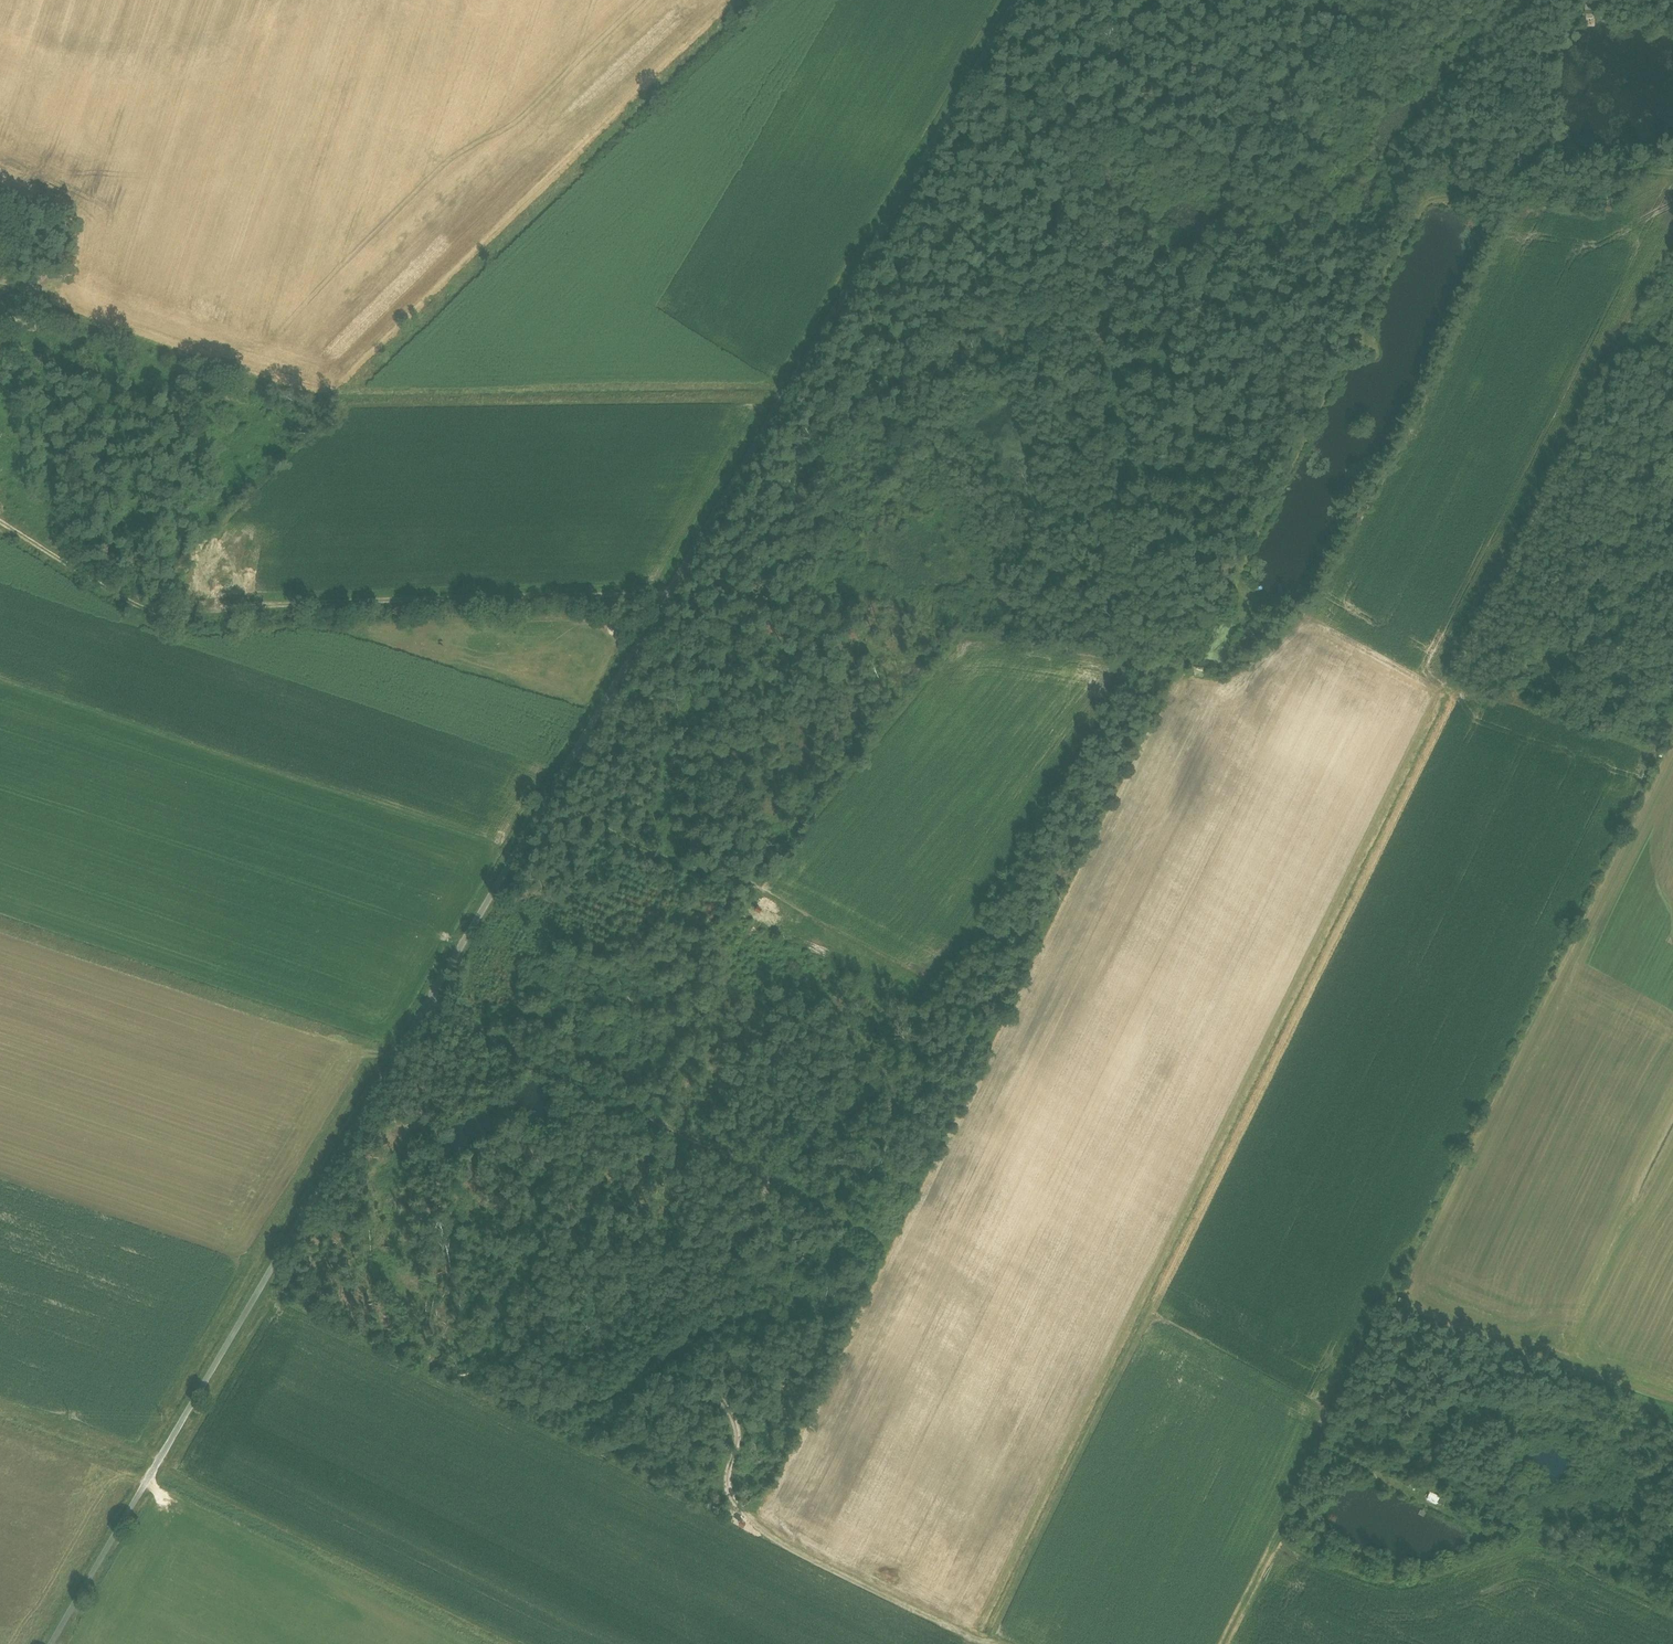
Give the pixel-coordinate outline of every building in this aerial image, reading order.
[(1433,1492),(1430,1500),(1440,1504),(1443,1496),(1433,1492)]
